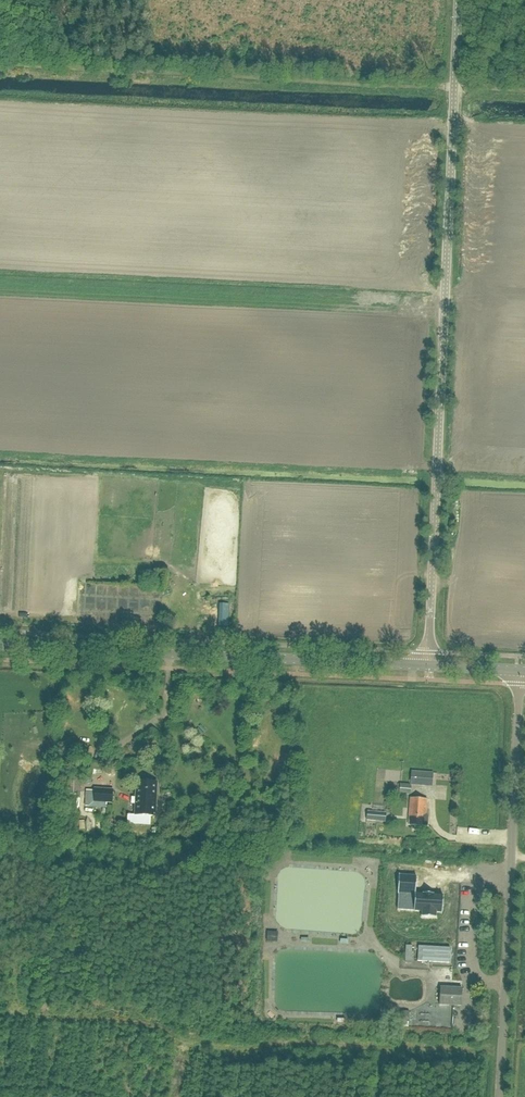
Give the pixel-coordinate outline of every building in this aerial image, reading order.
[(218,626),(227,627),(228,604),(219,604),(218,626)] [(432,786),(433,774),(411,772),(410,784),(432,786)] [(68,780),(67,793),(78,794),(79,780),(68,780)] [(155,817),(156,783),(136,782),(135,816),(155,817)] [(93,802),(89,802),(88,807),(104,808),(104,803),(112,804),(113,790),(94,789),(93,802)] [(410,799),(408,826),(427,827),(428,816),(426,816),(427,800),(410,799)] [(123,803),(119,814),(127,817),(131,806),(123,803)] [(367,812),(366,820),(383,822),(384,814),(367,812)] [(440,908),(446,908),(447,891),(421,889),(422,872),(404,871),(403,889),(402,906),(426,907),(426,913),(440,913),(440,908)] [(277,943),(278,933),(267,932),(267,942),(277,943)] [(461,1007),(462,989),(440,988),(439,1006),(461,1007)] [(408,1022),(409,1012),(401,1011),(401,1022),(397,1021),(397,1027),(409,1028),(409,1022),(408,1022)]
